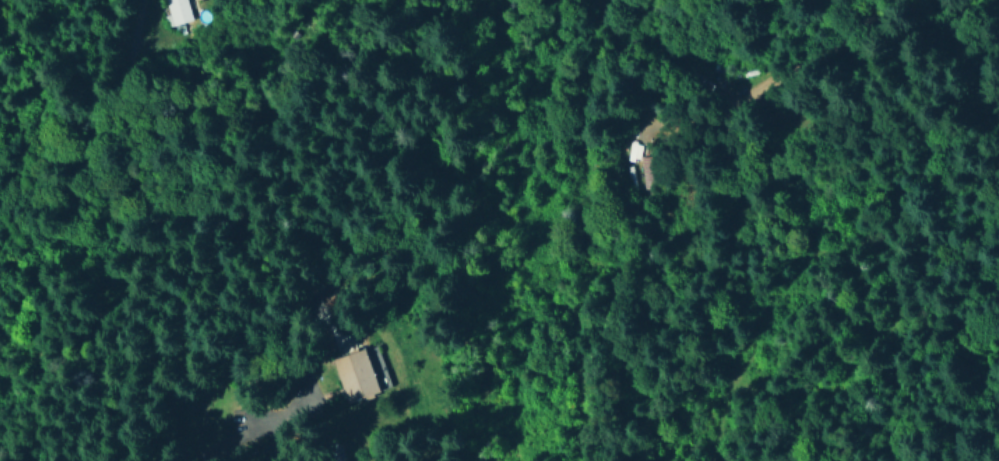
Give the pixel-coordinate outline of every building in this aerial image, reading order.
[(186,0),(164,0),(168,14),(164,15),(167,26),(191,20),(186,0)] [(638,160),(641,144),(629,142),(626,159),(638,160)] [(378,392),(364,346),(358,347),(354,336),(333,343),(337,355),(331,357),(346,402),(378,392)] [(377,389),(388,387),(378,346),(367,348),(377,389)]
